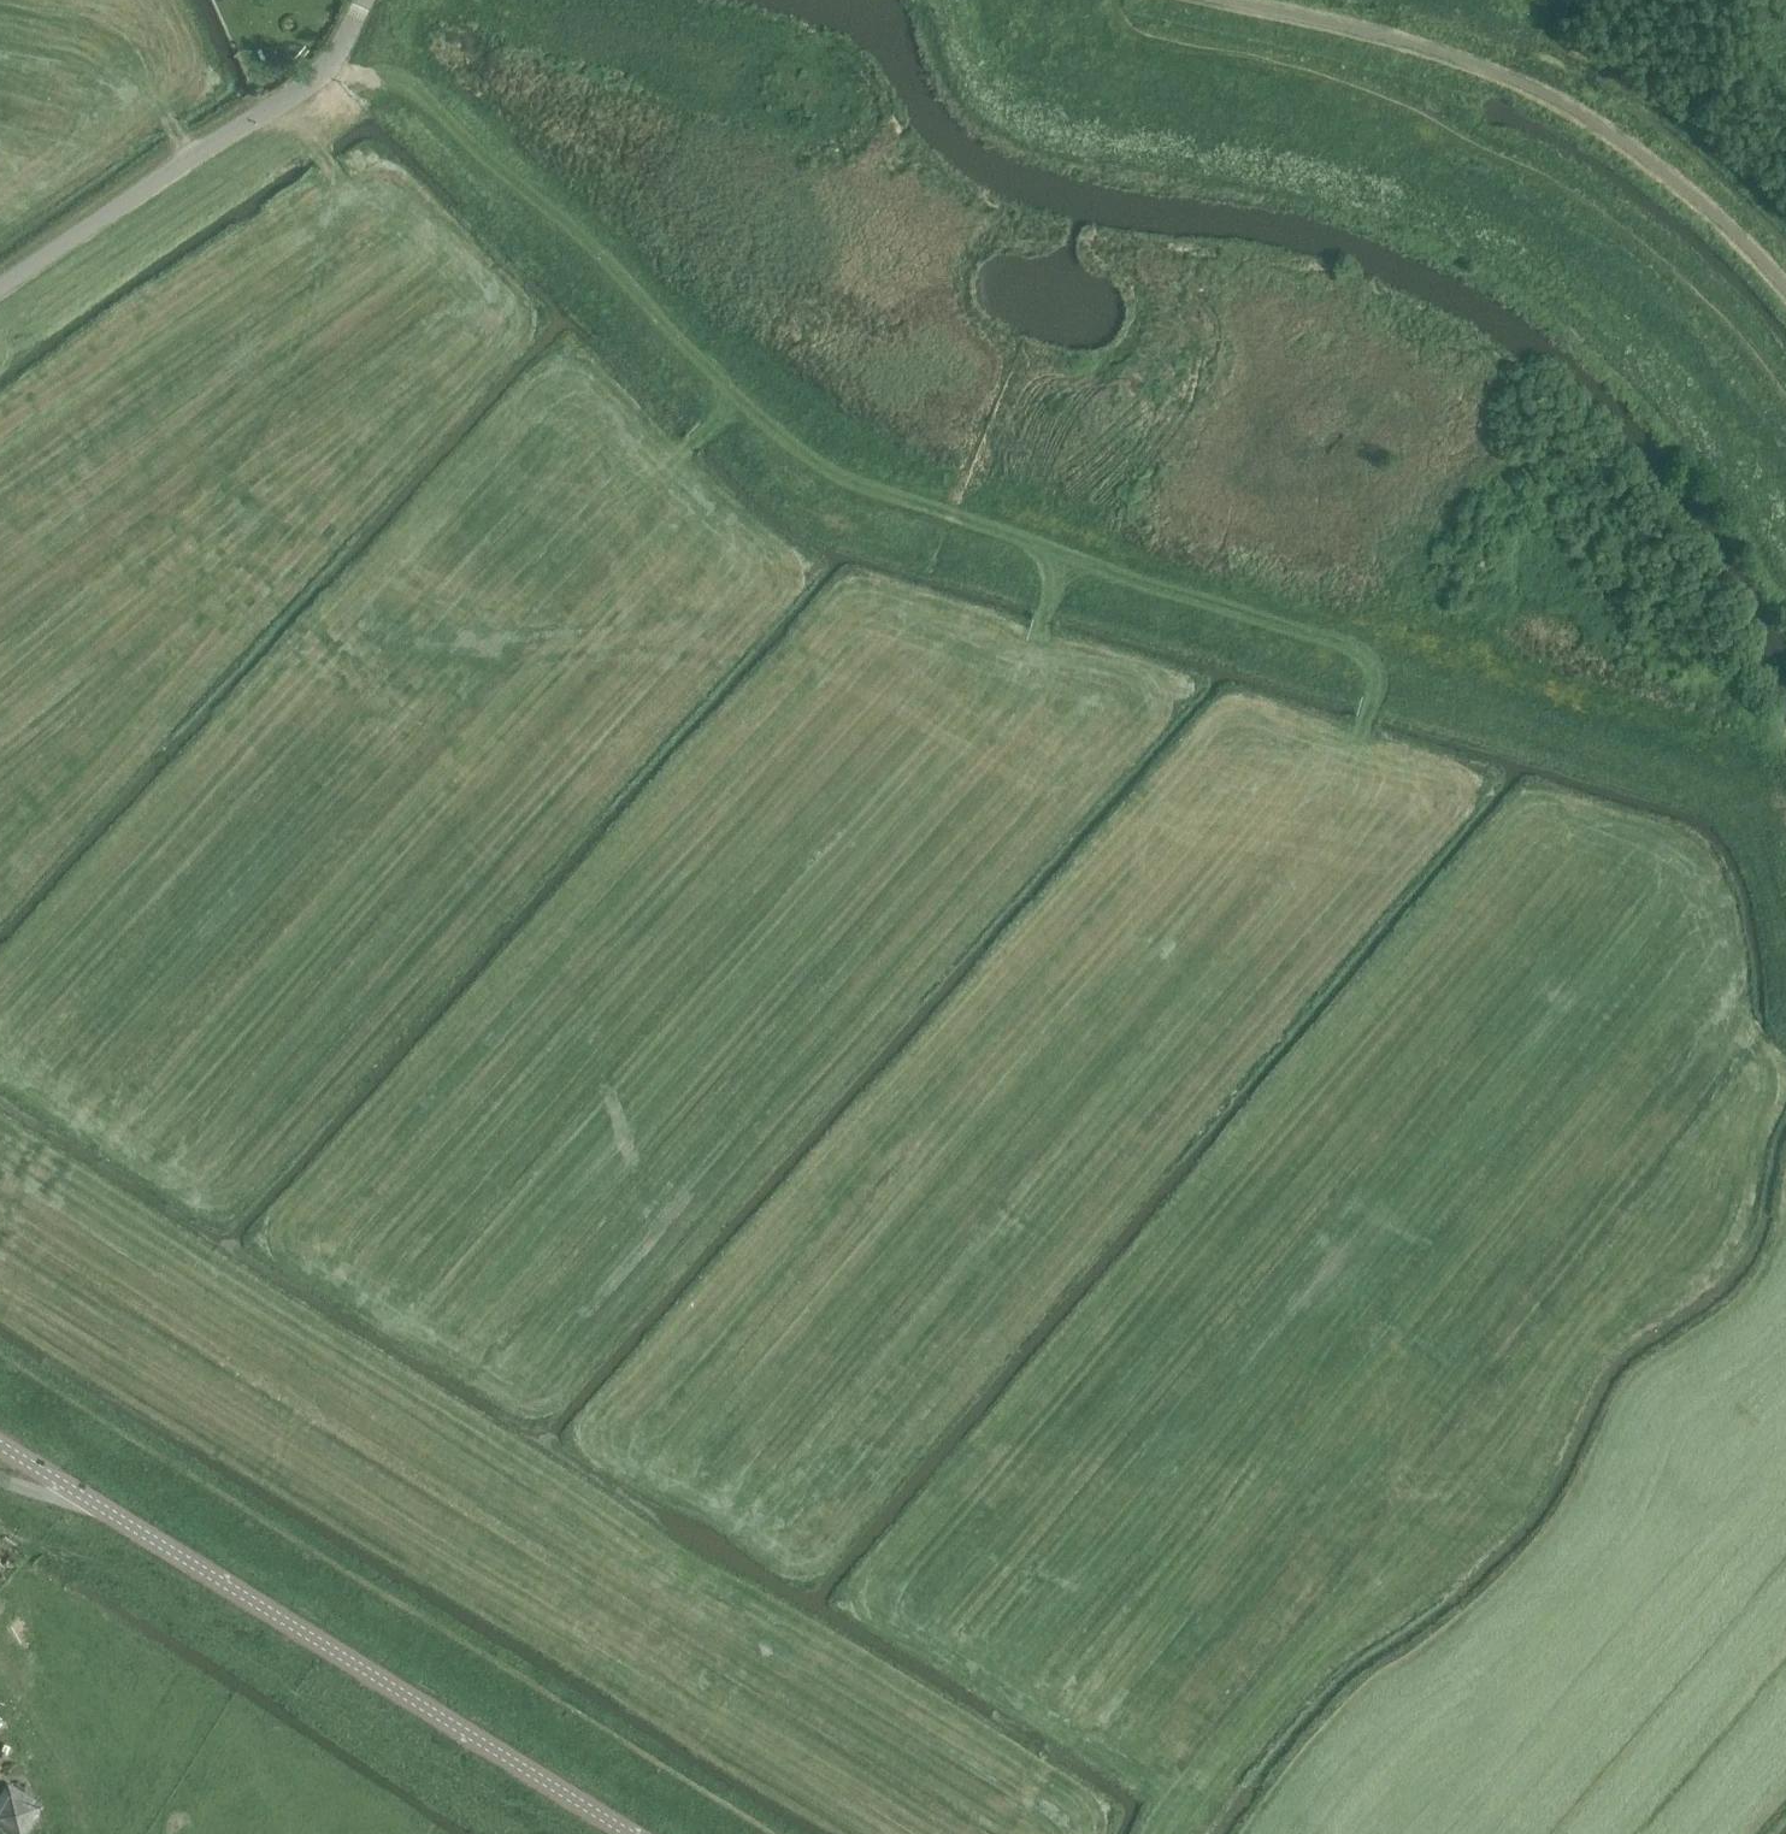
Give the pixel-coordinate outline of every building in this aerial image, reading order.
[(0,1789),(0,1819),(26,1829),(38,1796),(3,1782),(0,1789)]
